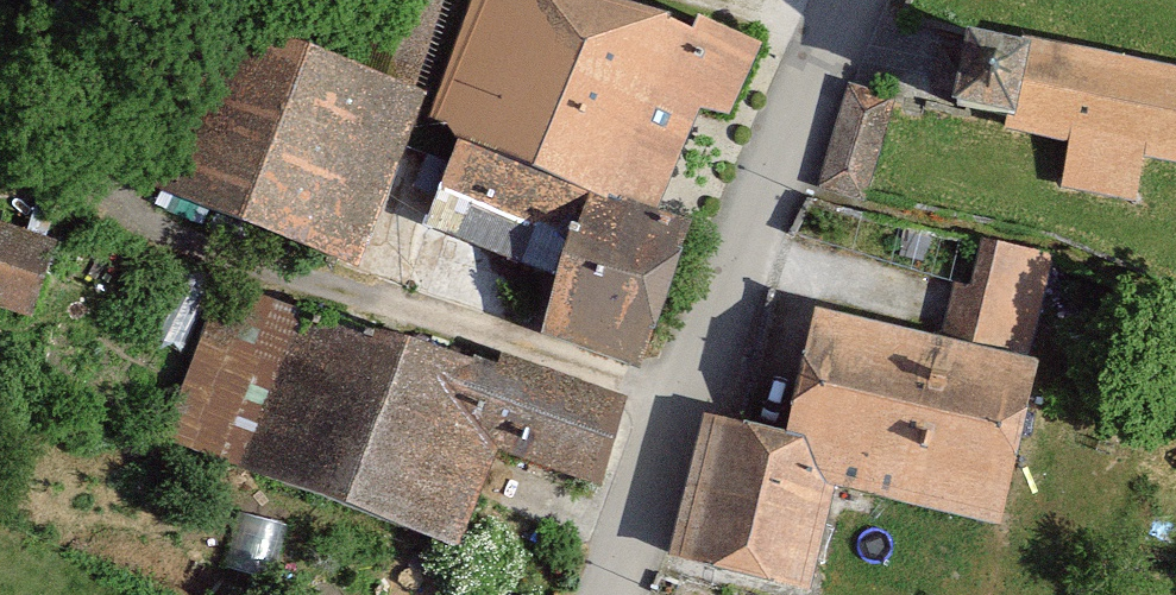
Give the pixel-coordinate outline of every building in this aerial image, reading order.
[(472,0),(360,0),(339,55),(238,14),(166,186),(361,267),(425,107),(472,0)] [(425,107),(666,206),(698,110),(737,123),(763,42),(701,12),(696,27),(629,0),(472,0),(425,107)] [(1010,26),(1008,37),(967,32),(958,107),(999,112),(997,130),(1066,138),(1060,189),(1138,198),(1143,158),(1175,162),(1175,46),(1010,26)] [(824,180),(874,195),(905,93),(856,77),(824,180)] [(438,191),(574,245),(541,333),(646,372),(701,227),(662,212),(596,187),(462,134),(438,191)] [(73,243),(3,213),(0,221),(0,306),(40,323),(73,243)] [(669,561),(813,590),(833,490),(1014,527),(1069,254),(987,237),(976,290),(958,286),(947,338),(819,312),(795,432),(698,413),(669,561)] [(249,471),(306,302),(223,274),(167,444),(249,471)] [(610,481),(634,402),(306,302),(249,471),(446,534),(476,439),(610,481)]
